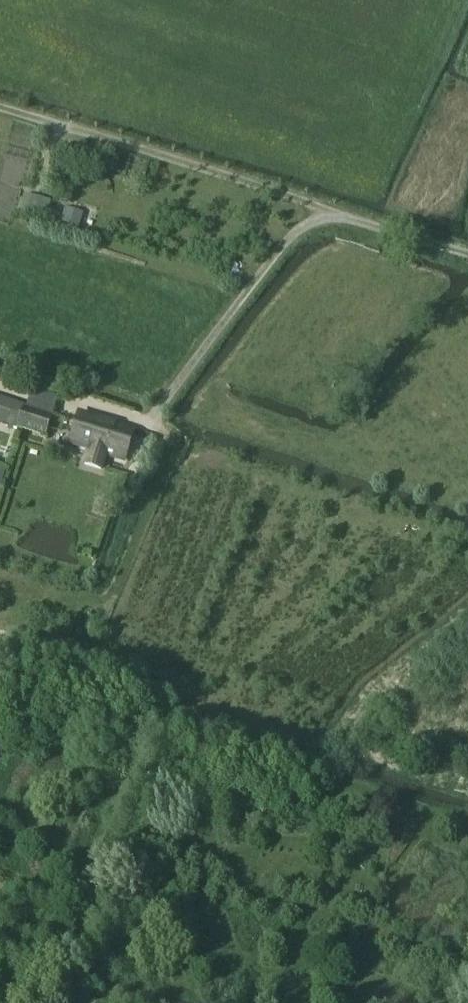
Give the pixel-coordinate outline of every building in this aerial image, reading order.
[(45,218),(51,202),(32,196),(31,197),(24,195),(20,208),(28,211),(27,212),(45,218)] [(64,211),(61,221),(79,226),(82,216),(64,211)] [(45,437),(57,398),(31,391),(26,407),(0,399),(0,425),(18,431),(18,429),(45,437)] [(125,439),(128,428),(78,413),(70,442),(88,448),(83,465),(101,471),(106,453),(119,457),(122,447),(125,446),(126,441),(125,439)]
